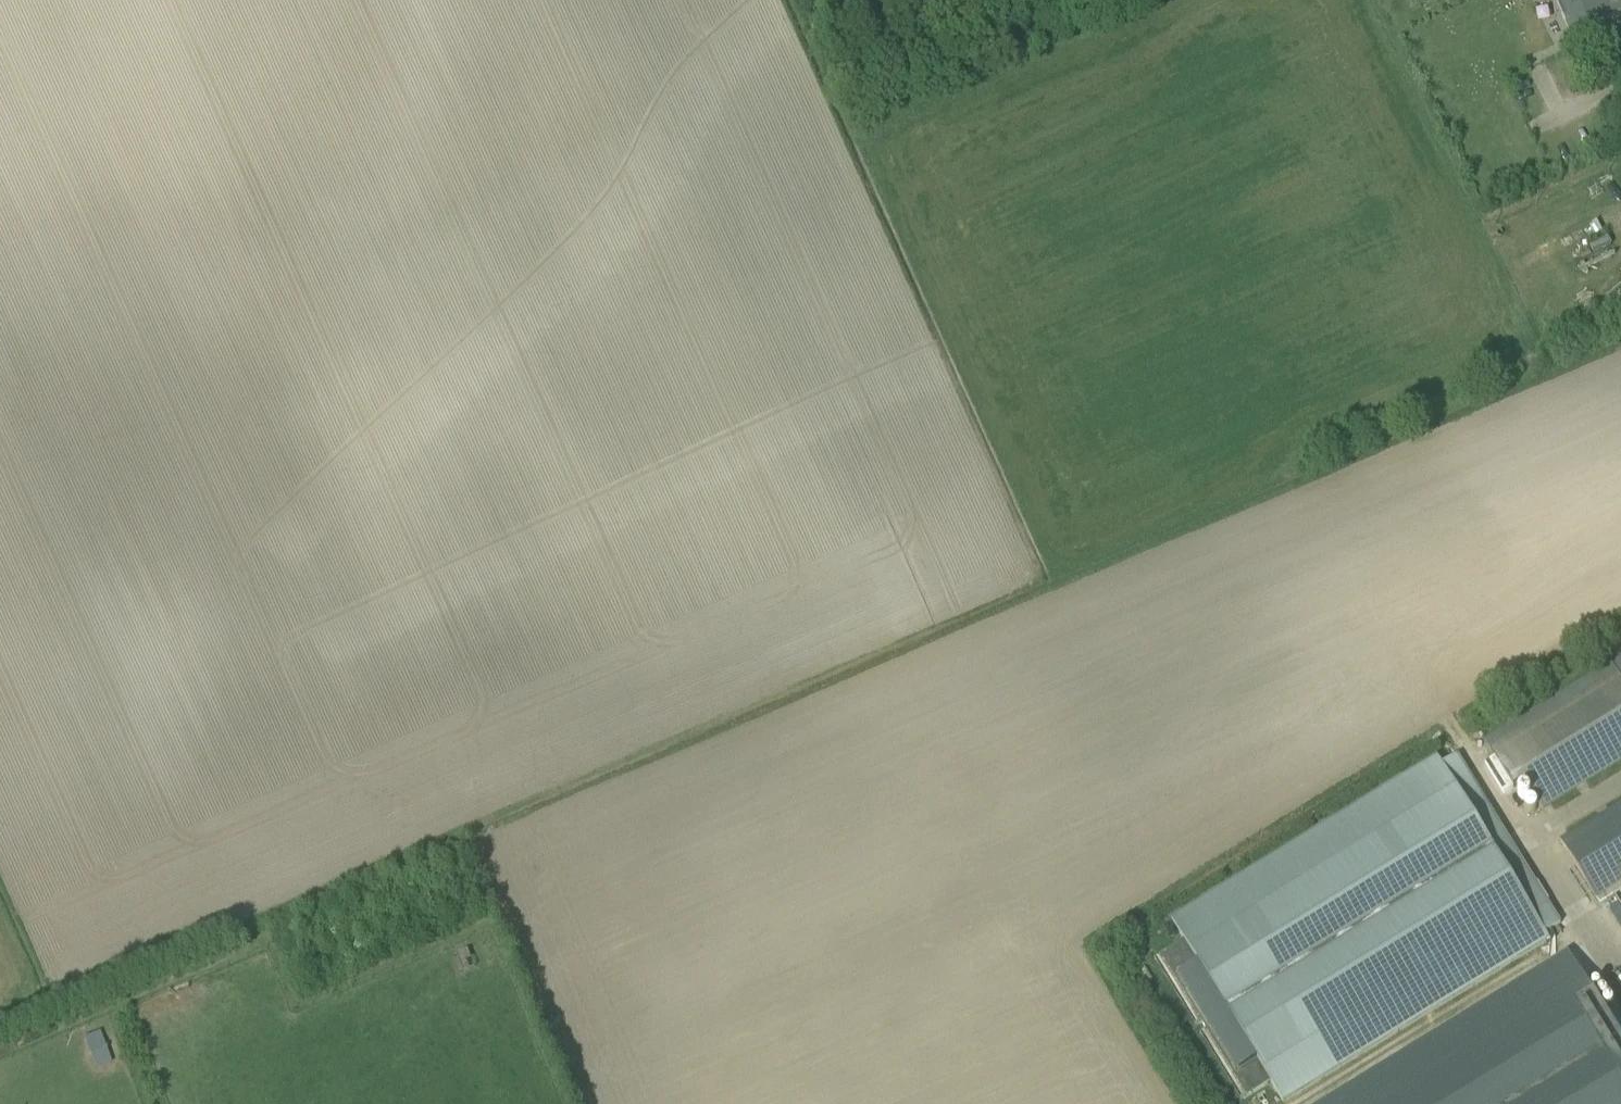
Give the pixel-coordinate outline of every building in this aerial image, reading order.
[(1620,12),(1620,0),(1561,0),(1577,33),(1620,12)] [(1496,760),(1513,788),(1524,781),(1541,808),(1620,759),(1620,671),(1617,674),(1501,744),(1507,753),(1496,760)] [(1183,941),(1161,955),(1248,1097),(1270,1083),(1283,1103),(1549,940),(1545,933),(1560,924),(1457,755),(1441,765),(1437,758),(1171,921),(1183,941)] [(1560,842),(1599,905),(1615,896),(1620,905),(1620,805),(1560,842)] [(1568,954),(1323,1103),(1620,1103),(1620,1041),(1568,954)]
